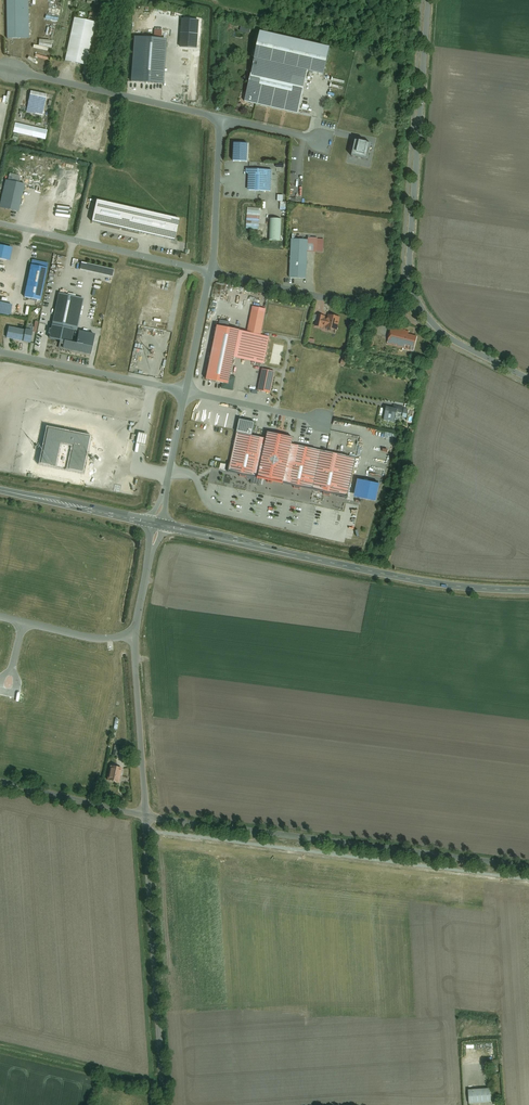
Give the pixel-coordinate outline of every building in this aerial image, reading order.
[(6,38),(28,38),(28,0),(6,0),(6,38)] [(74,18),(64,61),(87,66),(96,23),(74,18)] [(241,25),(239,31),(248,34),(250,28),(241,25)] [(330,48),(260,32),(244,102),(298,114),(308,71),(324,75),(330,48)] [(52,47),(52,44),(50,44),(51,41),(40,39),(39,45),(52,47)] [(46,95),(30,91),(26,113),(42,116),(46,95)] [(15,123),(13,132),(45,140),(47,131),(15,123)] [(355,141),(352,156),(367,160),(371,144),(355,141)] [(233,144),(233,161),(247,162),(248,144),(233,144)] [(248,175),(248,191),(271,191),(271,169),(246,169),(246,173),(248,175)] [(9,173),(8,180),(19,183),(21,176),(9,173)] [(5,180),(0,202),(0,208),(19,212),(25,185),(19,183),(8,180),(5,180)] [(96,201),(91,222),(174,240),(179,219),(96,201)] [(281,219),(270,219),(269,241),(281,241),(281,219)] [(308,238),(308,240),(291,239),(289,278),(307,279),(307,252),(324,253),(324,240),(318,239),(318,238),(308,238)] [(9,262),(12,248),(0,246),(0,259),(9,262)] [(31,260),(23,298),(40,301),(48,264),(31,260)] [(81,263),(79,270),(112,277),(114,270),(81,263)] [(215,283),(212,296),(214,297),(214,295),(215,292),(222,294),(222,291),(219,291),(221,284),(215,283)] [(67,296),(58,294),(50,329),(49,329),(47,335),(49,335),(48,339),(59,342),(59,345),(63,346),(62,349),(90,355),(95,335),(76,330),(84,299),(75,298),(76,295),(67,293),(67,296)] [(9,316),(12,306),(0,303),(0,314),(9,316)] [(247,333),(240,331),(217,327),(206,380),(229,385),(234,358),(264,364),(269,337),(261,335),(266,309),(252,307),(247,333)] [(340,318),(328,315),(327,318),(326,318),(327,317),(322,316),(319,328),(324,329),(324,327),(325,327),(325,328),(337,331),(340,318)] [(24,330),(8,327),(5,339),(22,342),(22,343),(30,344),(32,332),(37,333),(39,322),(35,321),(33,327),(26,326),(26,329),(25,329),(24,330)] [(392,327),(387,345),(413,352),(417,337),(409,334),(409,332),(392,327)] [(274,372),(262,370),(258,391),(270,393),(274,372)] [(386,407),(383,421),(395,423),(397,412),(402,413),(402,414),(407,415),(408,409),(403,408),(404,407),(393,405),(393,409),(386,407)] [(266,439),(237,433),(228,471),(271,480),(347,497),(355,459),(292,445),(293,439),(267,433),(266,439)] [(121,782),(123,768),(113,766),(111,780),(121,782)] [(492,1089),(471,1091),(472,1104),(493,1103),(492,1089)]
